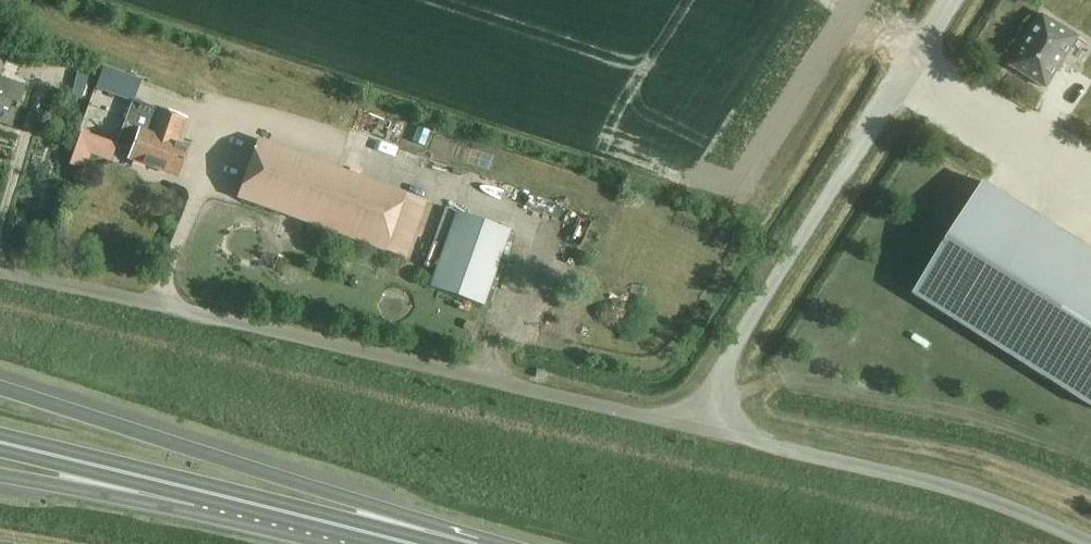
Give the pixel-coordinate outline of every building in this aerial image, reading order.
[(1011,67),(1046,89),(1079,38),(1043,15),(1011,67)] [(103,66),(95,88),(132,102),(140,80),(103,66)] [(75,72),(72,82),(83,85),(86,75),(75,72)] [(6,125),(18,91),(4,86),(5,83),(0,81),(0,122),(6,125)] [(117,98),(93,90),(89,102),(112,110),(117,98)] [(123,157),(174,176),(184,147),(173,143),(182,119),(150,107),(149,110),(129,102),(114,144),(126,148),(123,157)] [(350,129),(398,145),(405,124),(358,107),(350,129)] [(400,258),(421,201),(255,140),(234,198),(292,219),(288,228),(301,233),(304,224),(400,258)] [(916,296),(1090,406),(1090,250),(986,184),(916,296)] [(484,306),(510,232),(455,212),(443,245),(434,270),(428,287),(484,306)] [(432,240),(423,266),(434,270),(443,245),(432,240)]
